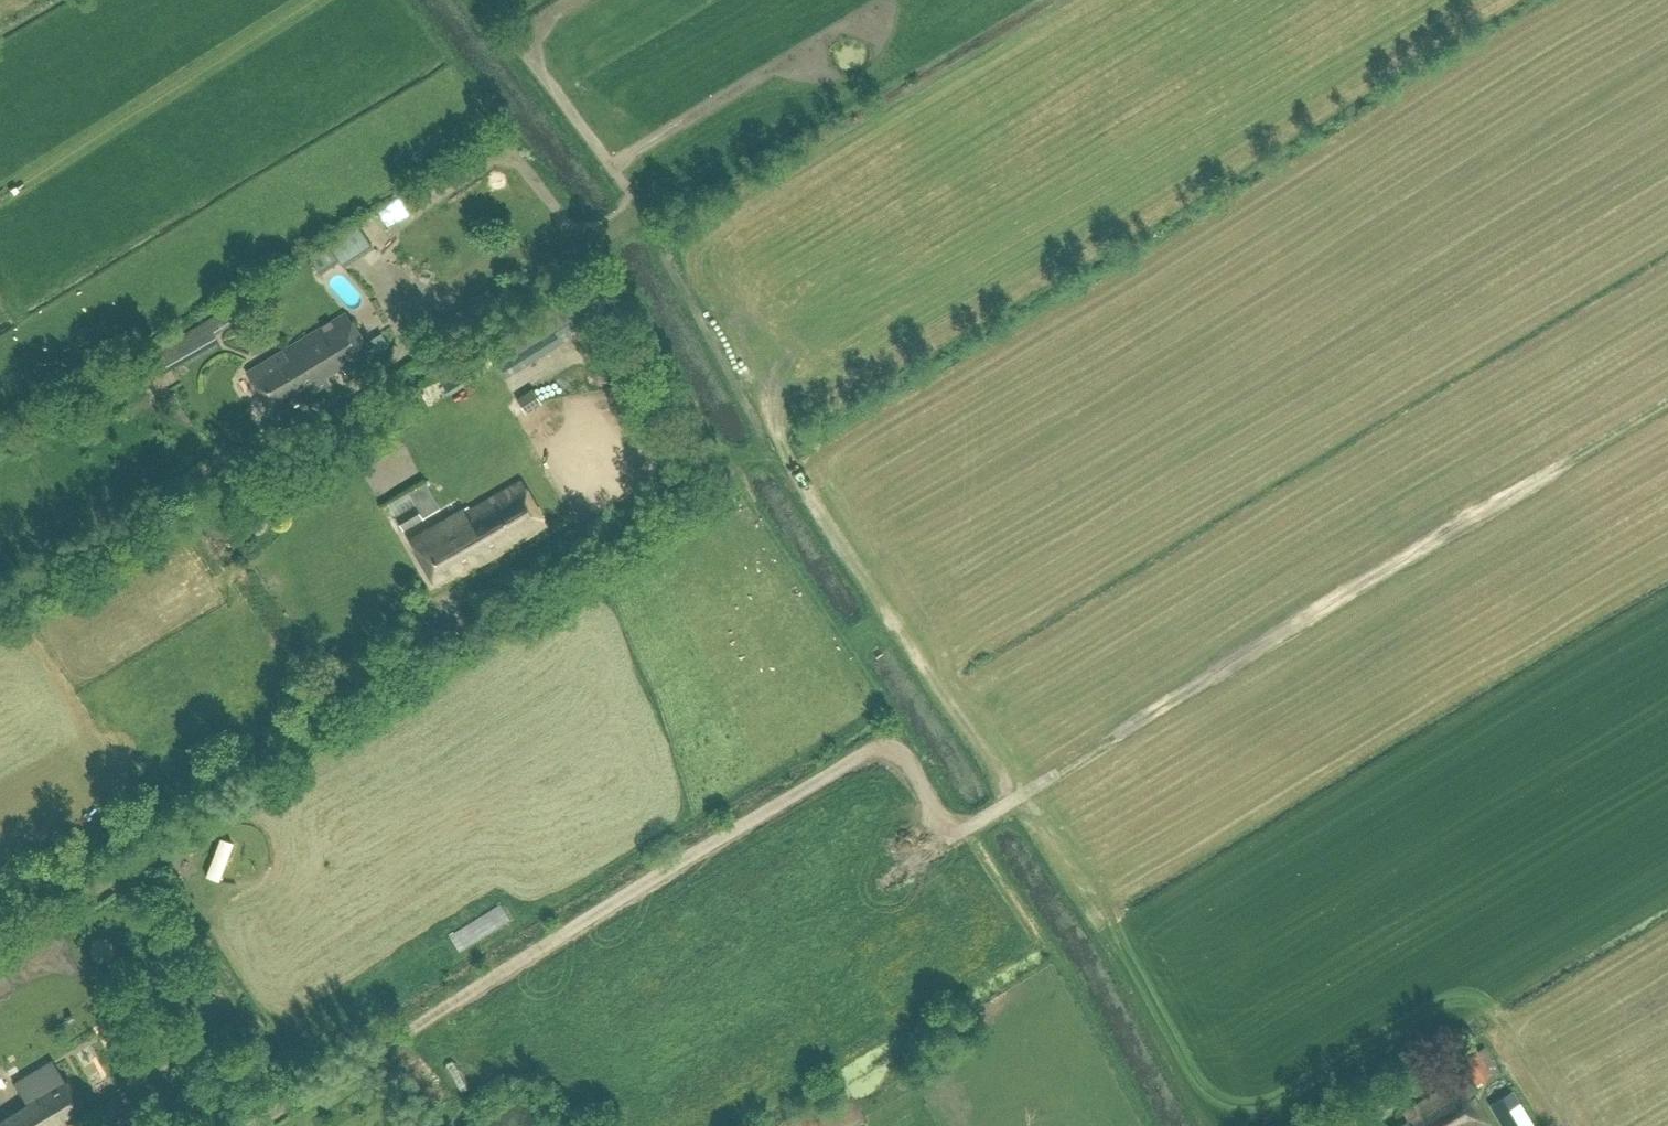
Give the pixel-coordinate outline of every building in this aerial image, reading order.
[(339,259),(329,243),(309,256),(319,272),(339,259)] [(560,343),(599,319),(587,297),(546,319),(488,355),(502,379),(560,343)] [(220,332),(239,319),(230,303),(206,320),(148,352),(160,374),(218,341),(213,332),(218,329),(220,332)] [(345,373),(372,357),(345,313),(246,372),(272,416),(329,382),(326,376),(341,367),(345,373)] [(455,390),(479,380),(474,368),(450,377),(455,390)] [(532,388),(516,398),(526,414),(542,404),(532,388)] [(461,574),(546,525),(521,481),(464,513),(462,509),(409,540),(435,585),(459,570),(461,574)] [(402,531),(423,519),(414,504),(394,515),(402,531)] [(1477,1084),(1492,1074),(1478,1051),(1462,1060),(1477,1084)] [(1488,1123),(1460,1077),(1403,1112),(1409,1122),(1401,1125),(1484,1125),(1488,1123)] [(86,1109),(69,1080),(0,1122),(0,1125),(59,1125),(86,1109)] [(1520,1100),(1514,1091),(1490,1105),(1495,1115),(1520,1100)]
